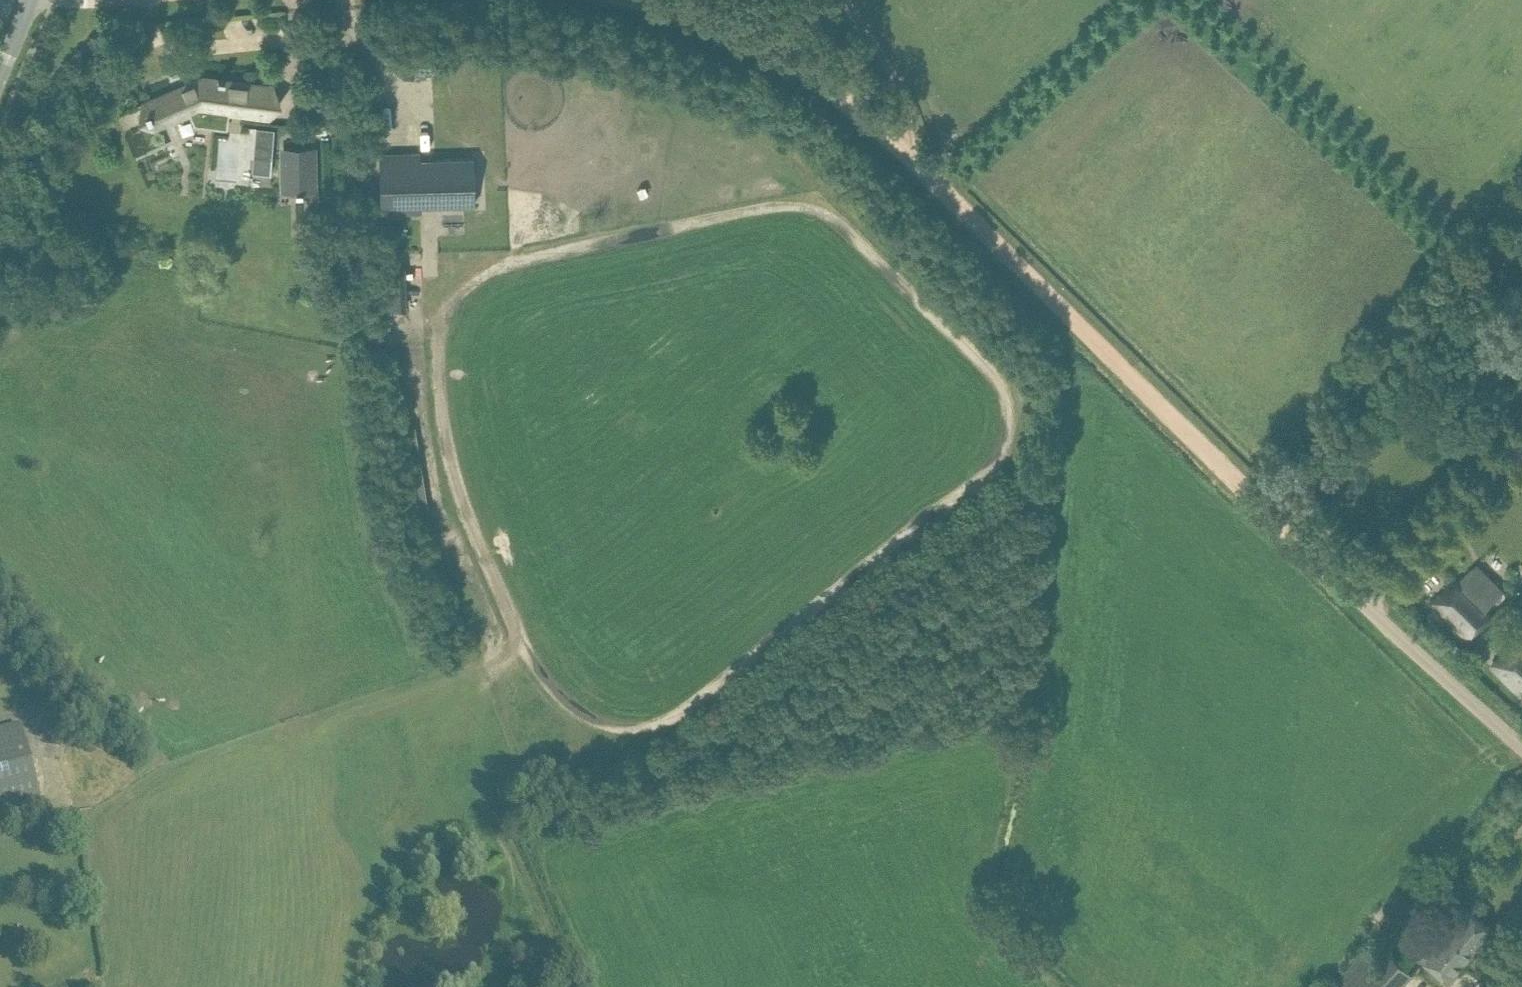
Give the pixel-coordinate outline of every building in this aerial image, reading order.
[(226,127),(228,110),(271,116),(275,85),(225,79),(225,77),(219,76),(218,78),(204,76),(129,108),(130,109),(144,103),(148,111),(146,112),(149,119),(151,118),(155,127),(189,112),(194,123),(226,127)] [(275,157),(274,125),(255,125),(255,158),(275,157)] [(281,192),(317,192),(317,145),(281,145),(281,192)] [(381,201),(404,201),(404,212),(422,211),(422,205),(437,205),(474,204),(473,157),(436,158),(436,157),(421,158),(420,152),(380,153),(381,201)] [(1431,602),(1470,640),(1492,617),(1484,609),(1504,588),(1476,561),(1457,581),(1455,579),(1431,602)] [(1521,693),(1521,634),(1492,664),(1521,693)] [(41,800),(20,723),(0,728),(0,811),(41,800)] [(1413,949),(1448,981),(1494,931),(1467,906),(1439,937),(1431,929),(1413,949)] [(1411,972),(1375,937),(1328,986),(1397,986),(1411,972)]
